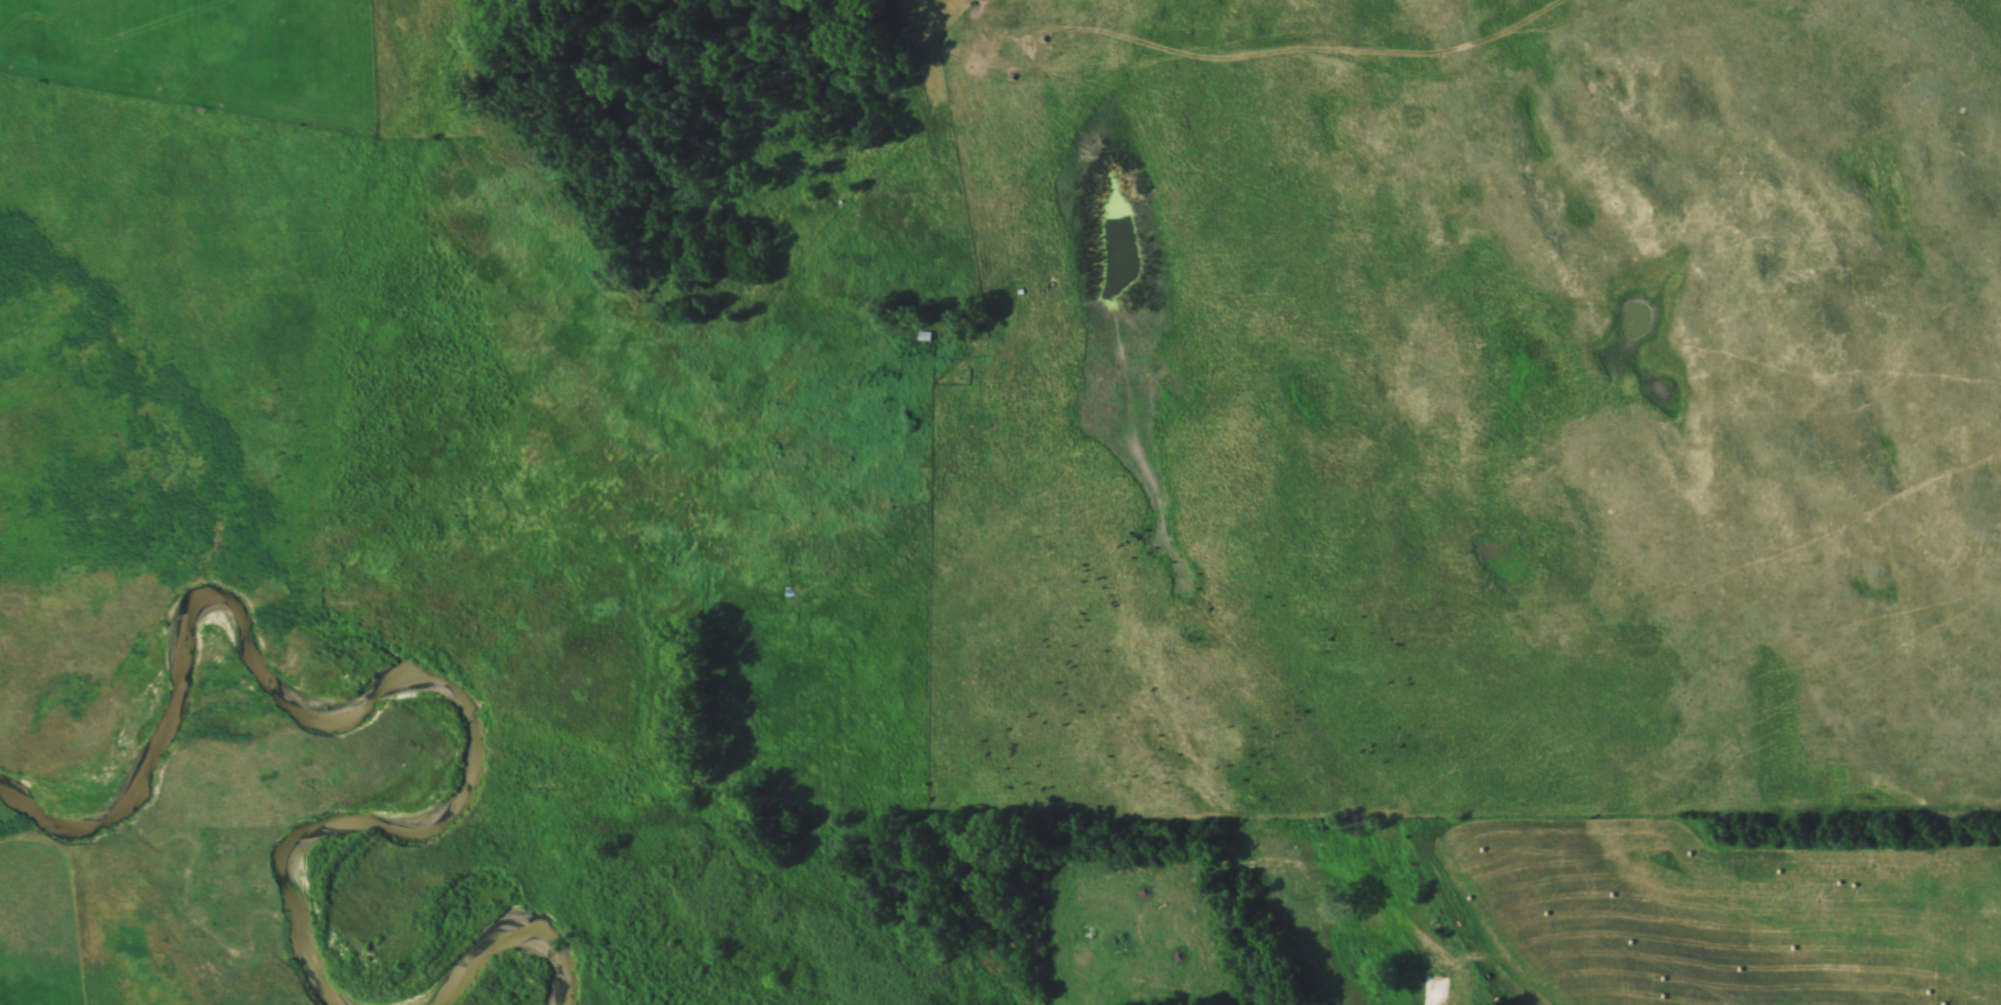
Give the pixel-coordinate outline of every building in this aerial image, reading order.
[(930,332),(916,332),(916,340),(929,340),(930,332)]
